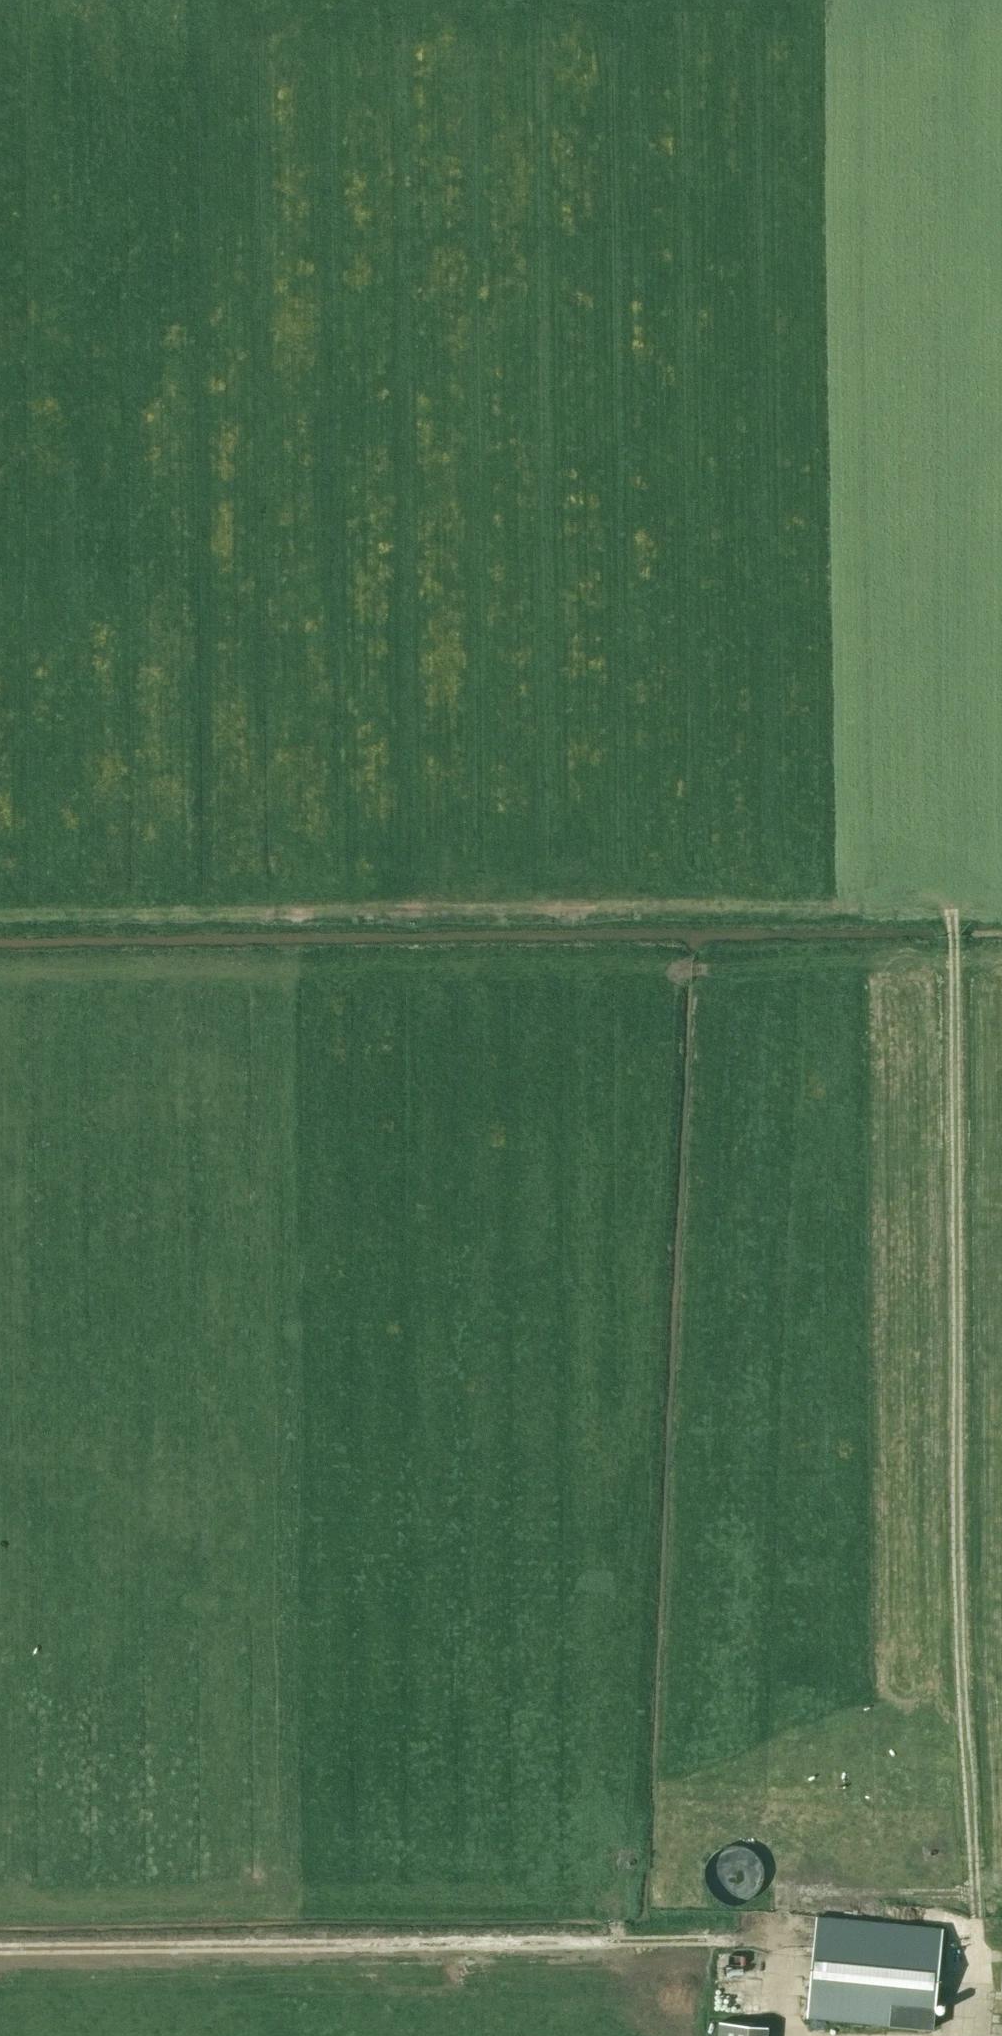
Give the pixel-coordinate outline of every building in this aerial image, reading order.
[(932,2028),(944,1928),(819,1912),(806,2012),(932,2028)] [(719,2021),(718,2035),(767,2035),(768,2026),(719,2021)]
